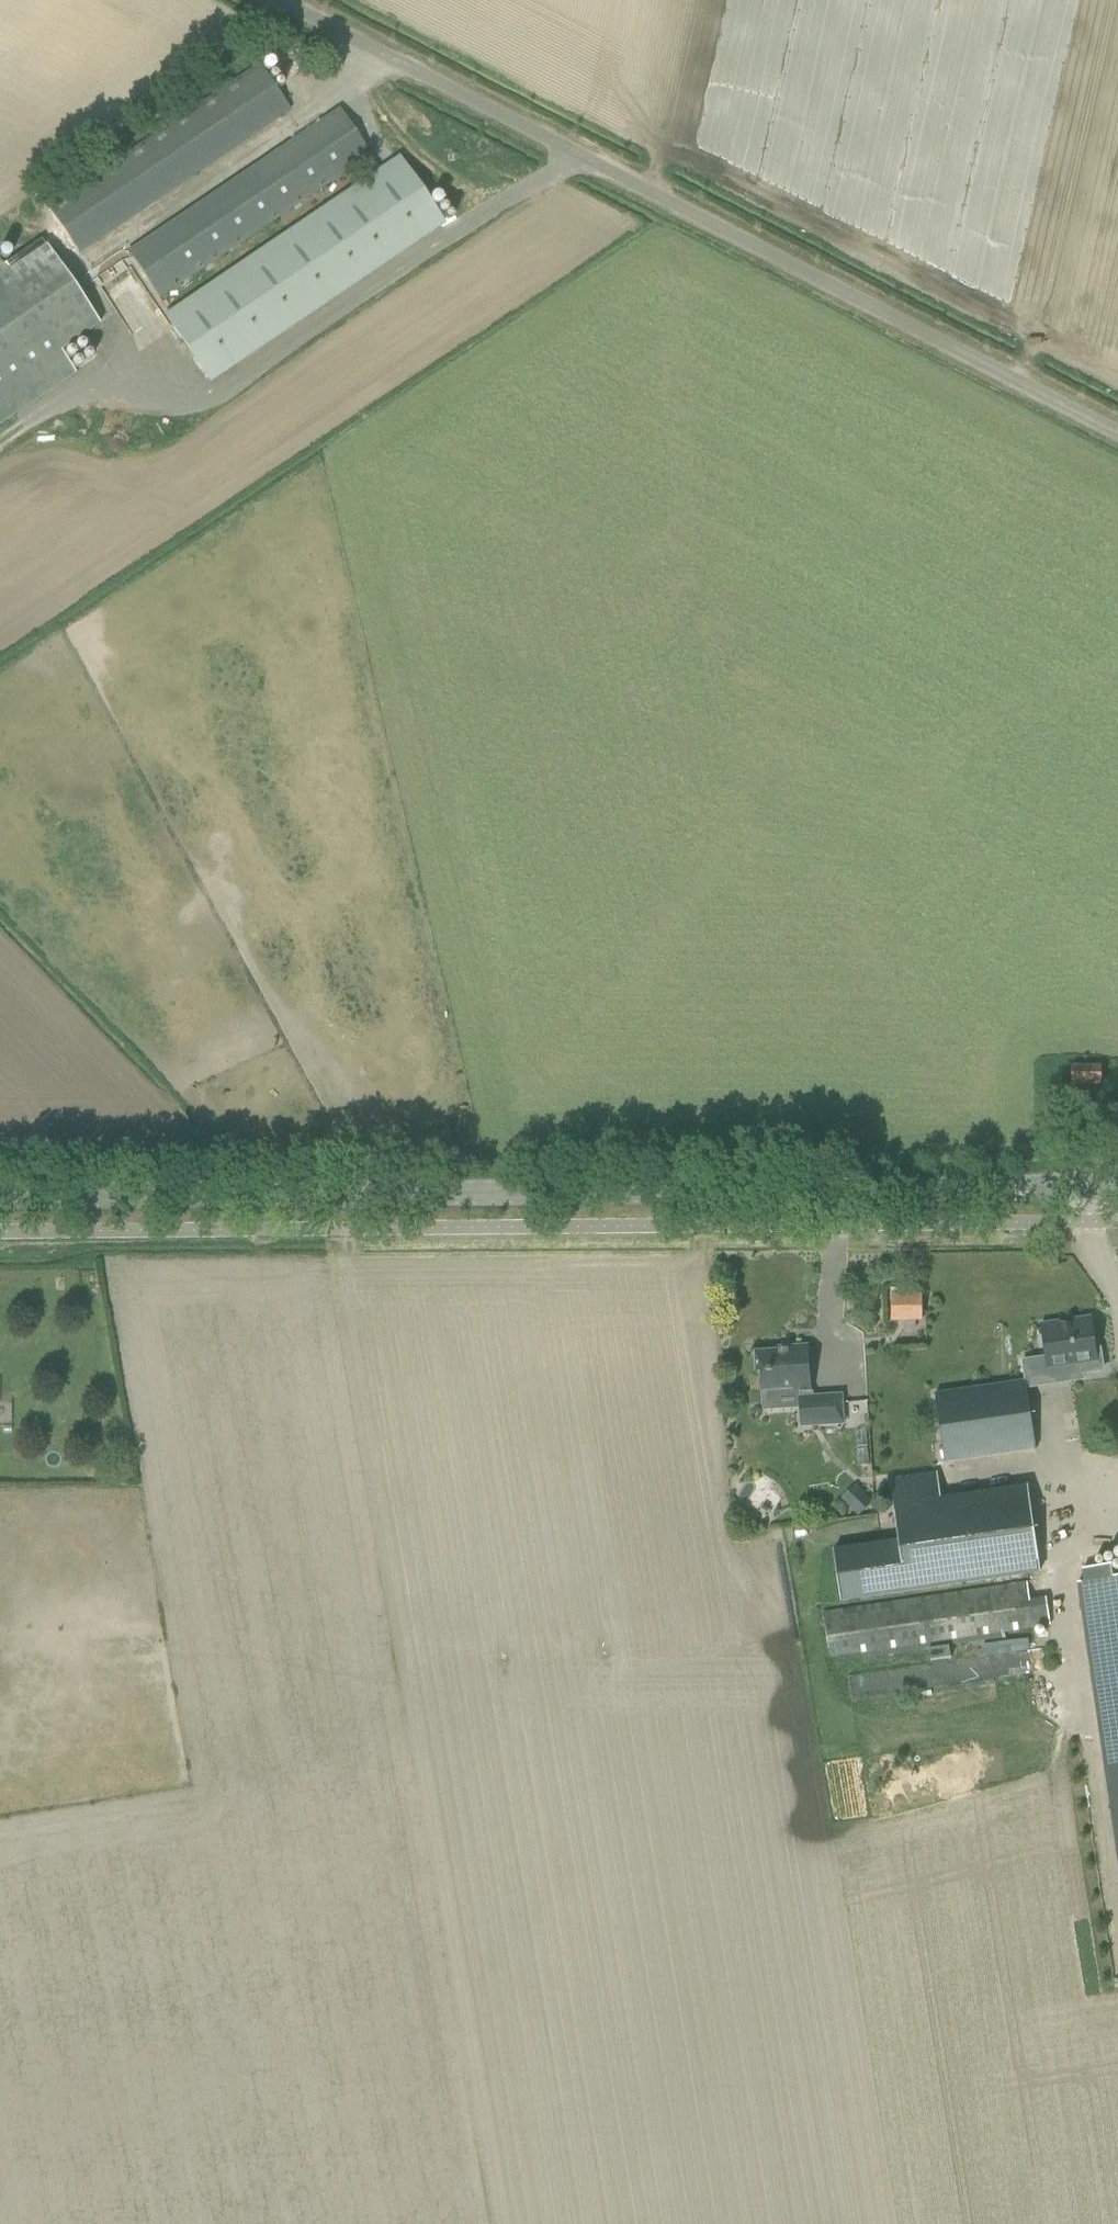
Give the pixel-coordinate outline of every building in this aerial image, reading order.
[(259,64),(47,207),(79,254),(290,111),(259,64)] [(213,380),(445,223),(400,156),(378,170),(369,156),(338,110),(127,250),(160,300),(361,164),(370,176),(167,313),(213,380)] [(75,374),(61,351),(100,324),(45,245),(6,271),(0,262),(0,425),(75,374)] [(1072,1067),(1072,1084),(1101,1084),(1101,1067),(1072,1067)] [(920,1296),(892,1296),(892,1321),(921,1320),(920,1296)] [(1059,1323),(1040,1326),(1046,1368),(1069,1365),(1070,1375),(1102,1371),(1099,1350),(1096,1351),(1092,1319),(1072,1321),(1072,1324),(1060,1326),(1059,1323)] [(754,1352),(756,1372),(762,1372),(763,1391),(795,1389),(795,1392),(800,1392),(802,1427),(843,1424),(841,1395),(811,1397),(807,1346),(787,1348),(787,1350),(780,1351),(780,1348),(778,1348),(778,1351),(754,1352)] [(1024,1382),(934,1395),(944,1463),(1036,1450),(1027,1390),(1026,1381),(1024,1382)] [(938,1501),(934,1474),(892,1481),(900,1540),(835,1550),(842,1600),(1038,1572),(1026,1488),(938,1501)] [(859,1517),(874,1502),(857,1485),(842,1500),(859,1517)] [(1076,1584),(1117,1863),(1117,1578),(1076,1584)] [(1047,1599),(1031,1602),(1028,1583),(824,1612),(831,1658),(1051,1626),(1047,1599)] [(949,1647),(929,1650),(931,1661),(951,1658),(949,1647)]
